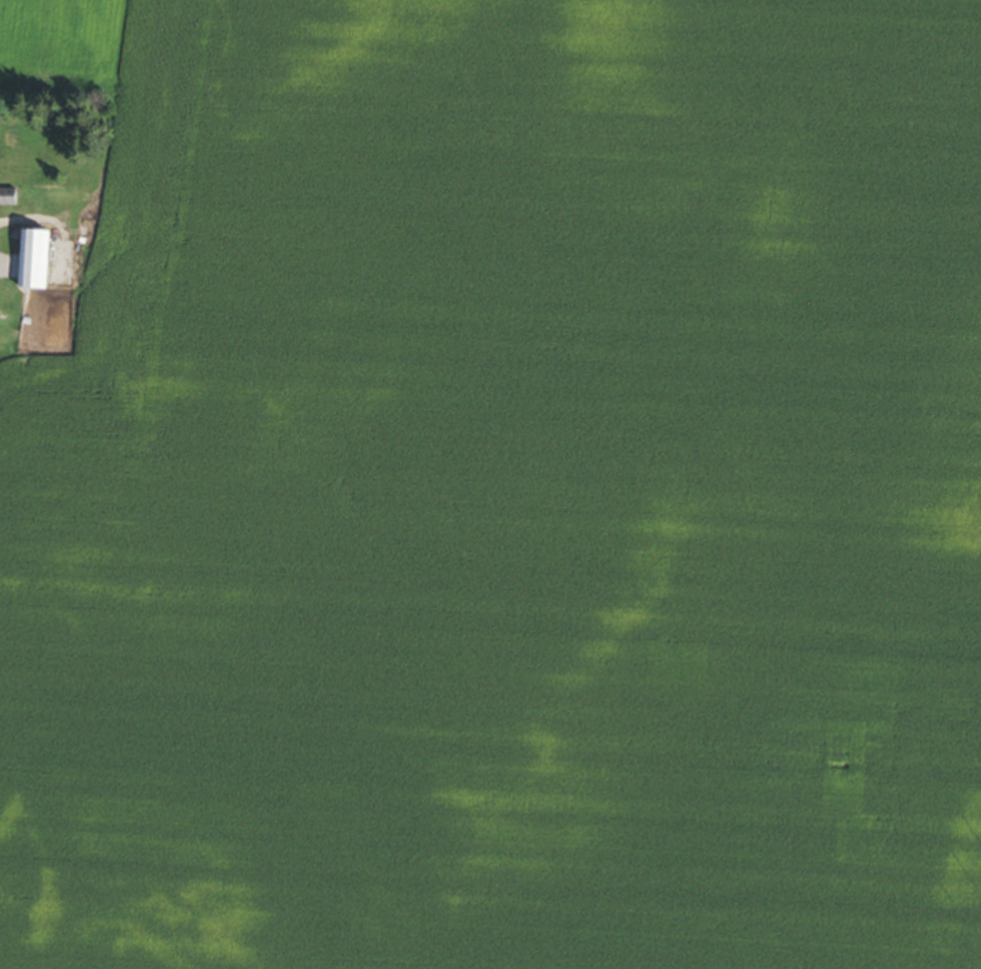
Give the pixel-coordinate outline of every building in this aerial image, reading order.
[(0,191),(0,207),(23,207),(23,191),(0,191)] [(23,292),(54,292),(55,233),(24,233),(23,292)]
